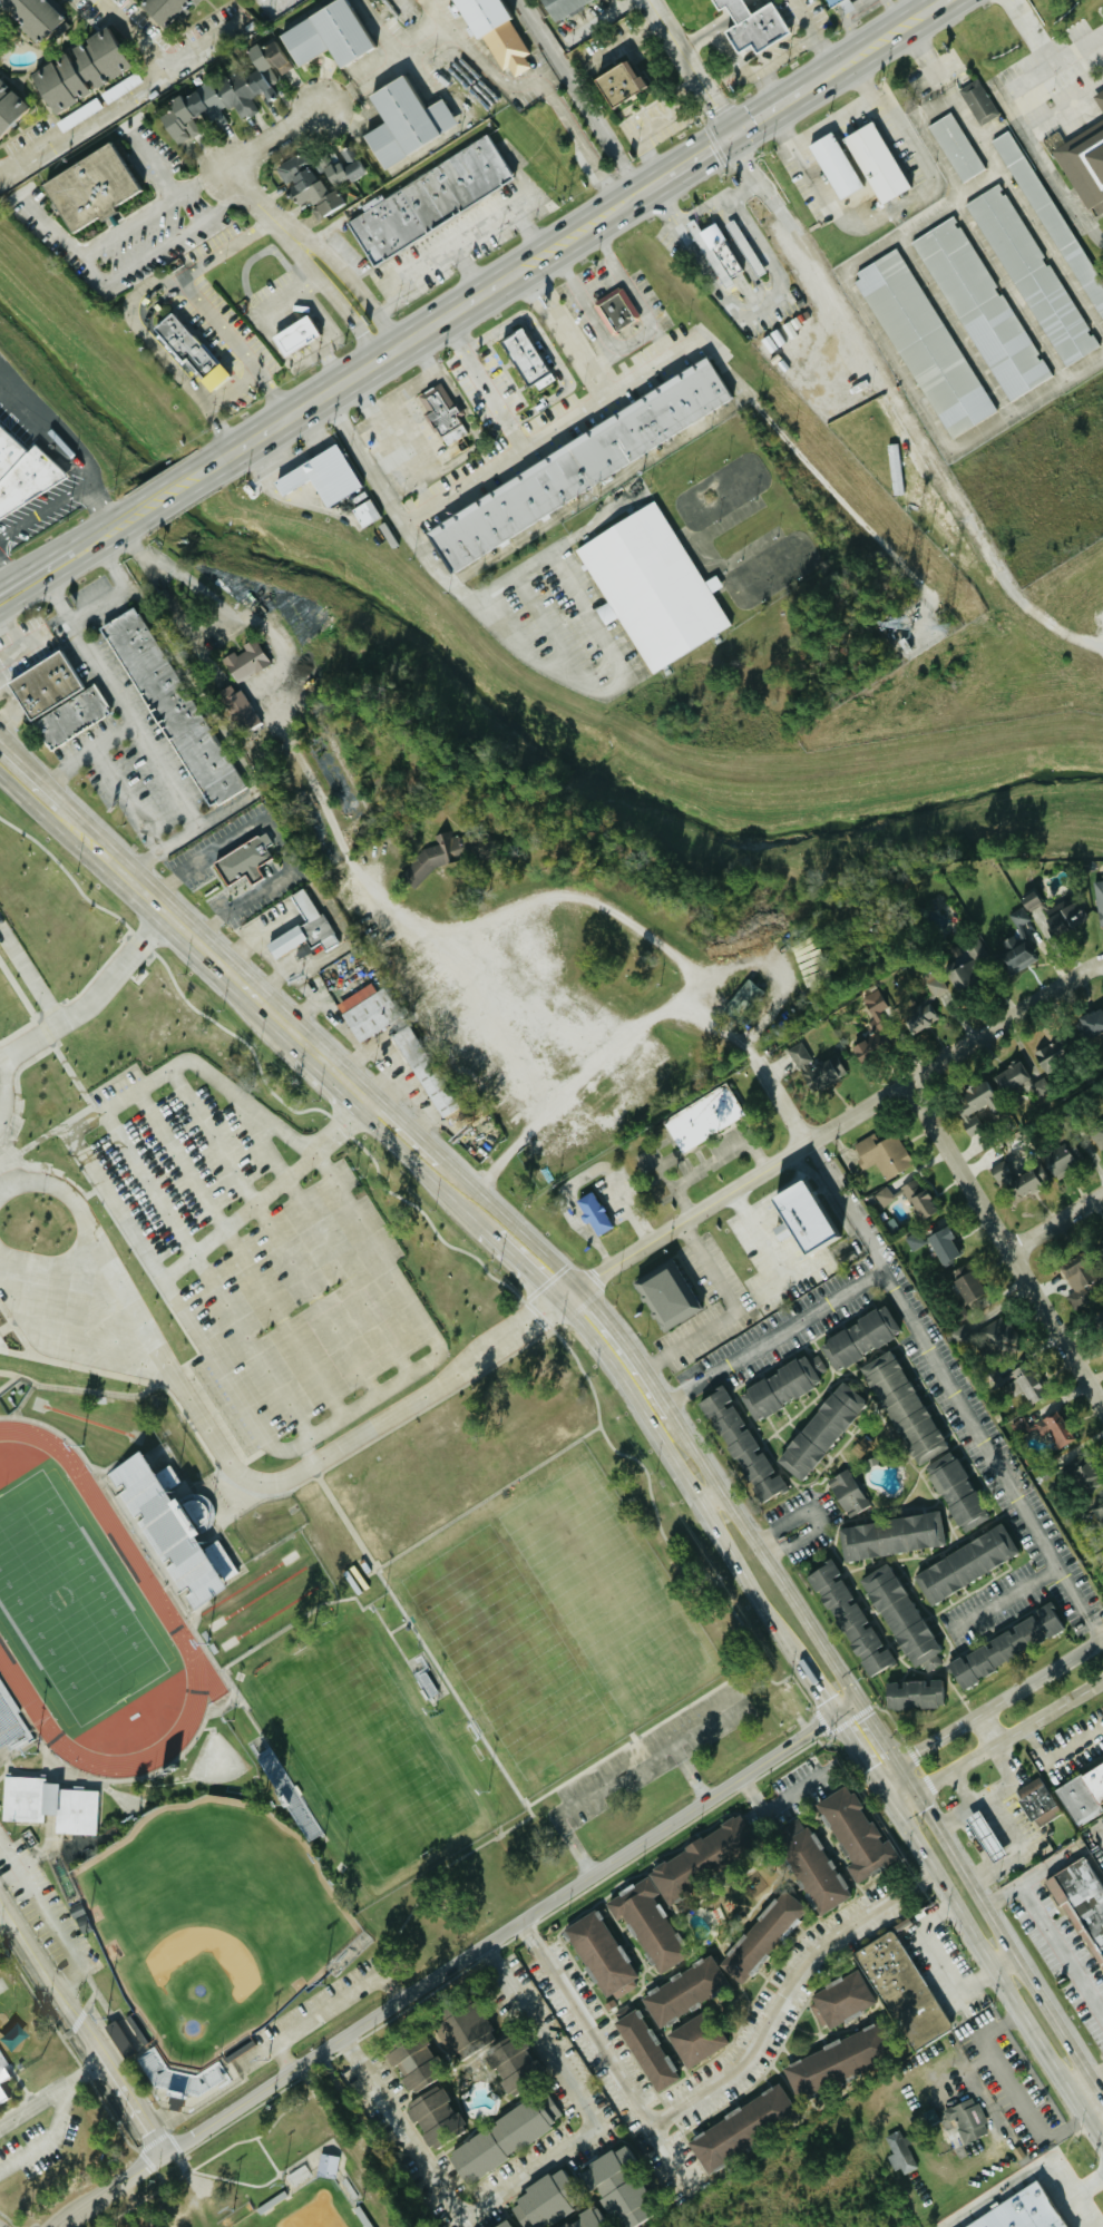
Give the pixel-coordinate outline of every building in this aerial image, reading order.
[(37,42),(61,17),(42,0),(0,0),(0,7),(37,42)] [(187,0),(144,0),(138,7),(161,28),(187,0)] [(326,50),(335,67),(370,48),(344,0),(336,0),(275,32),(294,67),(326,50)] [(471,41),(482,35),(501,71),(507,67),(513,77),(530,68),(523,56),(526,55),(497,0),(449,0),(471,41)] [(547,19),(595,0),(539,0),(547,19)] [(770,2),(748,14),(740,0),(711,0),(716,10),(723,6),(734,25),(723,32),(734,53),(749,45),(753,51),(787,33),(770,2)] [(47,113),(131,69),(109,28),(26,72),(47,113)] [(253,71),(244,75),(242,70),(160,104),(164,114),(159,116),(171,146),(200,134),(195,123),(235,107),(240,119),(258,112),(252,96),(262,92),(265,101),(277,96),(272,83),(279,81),(276,76),(290,70),(277,37),(244,51),(253,71)] [(589,80),(607,108),(641,86),(623,58),(589,80)] [(365,95),(381,123),(360,135),(379,169),(456,125),(441,98),(420,110),(400,75),(365,95)] [(959,91),(981,126),(999,114),(977,79),(959,91)] [(0,80),(0,138),(29,110),(0,80)] [(1092,96),(1102,116),(1102,90),(1092,96)] [(928,125),(961,182),(985,169),(952,112),(928,125)] [(1085,211),(1092,207),(1098,218),(1102,215),(1102,120),(1051,149),(1085,211)] [(878,205),(908,190),(873,121),(842,136),(878,205)] [(994,139),(1102,324),(1102,285),(1011,129),(994,139)] [(861,187),(831,131),(807,144),(837,200),(861,187)] [(344,218),(368,263),(513,182),(488,138),(344,218)] [(111,210),(109,206),(134,191),(107,143),(38,182),(67,234),(111,210)] [(340,151),(342,158),(337,160),(334,150),(317,157),(329,188),(364,174),(353,146),(340,151)] [(275,167),(286,187),(285,188),(296,207),(309,200),(319,217),(343,203),(336,190),(326,196),(301,152),(275,167)] [(968,202),(1064,368),(1099,348),(1003,182),(968,202)] [(1051,379),(959,214),(915,239),(1007,403),(1051,379)] [(714,222),(700,231),(694,220),(688,223),(723,285),(744,273),(714,222)] [(950,439),(996,412),(901,248),(854,275),(950,439)] [(595,302),(613,332),(640,317),(621,286),(595,302)] [(180,362),(182,360),(209,391),(226,377),(170,312),(151,328),(180,362)] [(268,337),(281,359),(318,337),(306,315),(268,337)] [(522,328),(500,340),(526,388),(534,383),(538,390),(551,383),(522,328)] [(703,358),(729,398),(453,573),(448,574),(422,534),(703,358)] [(467,435),(457,416),(459,415),(442,382),(418,395),(427,413),(426,413),(443,447),(467,435)] [(2,514),(4,518),(79,477),(44,445),(37,449),(6,422),(1,427),(0,428),(0,512),(2,514)] [(329,507),(311,479),(283,496),(275,482),(336,445),(362,486),(329,507)] [(653,673),(618,617),(606,625),(596,609),(608,602),(576,550),(653,501),(704,583),(715,575),(723,586),(711,594),(731,624),(653,673)] [(135,607),(100,628),(209,805),(216,801),(218,805),(246,788),(135,607)] [(222,660),(237,683),(254,672),(255,674),(272,663),(255,637),(243,646),(246,651),(236,657),(234,653),(222,660)] [(9,683),(60,649),(85,687),(32,720),(9,683)] [(33,723),(52,752),(111,714),(108,709),(110,707),(95,683),(94,684),(94,685),(33,723)] [(217,693),(243,734),(262,722),(242,690),(235,693),(231,685),(217,693)] [(477,850),(468,832),(453,839),(448,828),(436,834),(440,845),(398,865),(407,883),(477,850)] [(215,862),(230,885),(246,873),(253,883),(263,878),(256,867),(271,858),(265,848),(272,842),(266,832),(258,837),(258,836),(215,862)] [(1100,926),(1102,925),(1102,880),(1093,882),(1100,926)] [(303,888),(292,896),(309,922),(300,927),(299,926),(267,945),(276,959),(306,940),(311,949),(320,944),(325,953),(339,944),(332,934),(334,932),(323,914),(320,915),(303,888)] [(1018,898),(1027,913),(1042,904),(1033,888),(1018,898)] [(1044,916),(1056,943),(1078,933),(1075,924),(1088,918),(1079,900),(1044,916)] [(1008,915),(1015,927),(991,941),(1010,975),(1040,958),(1021,926),(1031,921),(1022,906),(1008,915)] [(966,941),(972,961),(986,957),(980,937),(966,941)] [(979,980),(970,959),(945,970),(954,991),(979,980)] [(940,1020),(930,999),(948,990),(940,974),(924,981),(932,997),(900,1013),(911,1034),(940,1020)] [(726,1004),(741,1018),(764,992),(749,979),(726,1004)] [(335,1003),(356,1041),(400,1018),(383,987),(375,991),(371,984),(335,1003)] [(862,998),(872,1016),(889,1006),(878,988),(862,998)] [(1101,1007),(1075,1018),(1085,1041),(1100,1035),(1102,1042),(1102,1013),(1101,1007)] [(850,1049),(860,1063),(886,1044),(876,1030),(850,1049)] [(1043,1059),(1038,1061),(1042,1072),(1068,1063),(1061,1040),(1039,1047),(1043,1059)] [(798,1068),(813,1060),(802,1041),(787,1050),(798,1068)] [(812,1094),(848,1075),(836,1053),(800,1072),(812,1094)] [(1030,1078),(1019,1059),(991,1076),(1002,1095),(1030,1078)] [(953,1093),(968,1135),(983,1130),(976,1111),(988,1106),(990,1113),(999,1110),(988,1081),(953,1093)] [(745,1116),(728,1083),(662,1119),(680,1152),(745,1116)] [(879,1141),(875,1133),(852,1144),(864,1169),(876,1163),(885,1180),(913,1165),(897,1132),(879,1141)] [(1013,1199),(1081,1161),(1069,1139),(1050,1151),(1053,1157),(1015,1178),(1005,1160),(989,1169),(997,1184),(1003,1181),(1013,1199)] [(902,1183),(918,1219),(934,1212),(919,1176),(902,1183)] [(796,1253),(829,1235),(797,1177),(763,1196),(778,1223),(769,1228),(775,1241),(786,1235),(796,1253)] [(884,1207),(896,1198),(887,1185),(874,1194),(884,1207)] [(596,1237),(613,1226),(591,1191),(573,1202),(596,1237)] [(955,1235),(946,1218),(934,1224),(938,1229),(925,1236),(941,1264),(959,1254),(950,1238),(955,1235)] [(925,1244),(919,1231),(906,1238),(912,1250),(925,1244)] [(699,1310),(672,1261),(635,1281),(662,1330),(699,1310)] [(944,1275),(961,1306),(982,1294),(965,1263),(944,1275)] [(818,1342),(885,1303),(902,1335),(836,1374),(818,1342)] [(1092,1318),(1102,1337),(1102,1311),(1092,1318)] [(1016,1353),(1015,1321),(985,1322),(986,1354),(1016,1353)] [(972,1338),(963,1324),(950,1333),(959,1346),(972,1338)] [(888,1350),(947,1445),(914,1466),(856,1370),(888,1350)] [(741,1391),(801,1355),(818,1383),(757,1419),(741,1391)] [(1028,1403),(1041,1398),(1029,1362),(999,1373),(998,1369),(984,1374),(989,1389),(1013,1380),(1017,1393),(1024,1391),(1028,1403)] [(838,1380),(863,1400),(800,1482),(775,1463),(838,1380)] [(695,1400),(721,1385),(781,1488),(755,1504),(695,1400)] [(1035,1422),(1041,1435),(1051,1430),(1059,1447),(1073,1441),(1059,1411),(1035,1422)] [(246,1569),(186,1613),(100,1477),(160,1442),(164,1440),(191,1483),(192,1491),(204,1494),(212,1501),(214,1511),(212,1523),(217,1523),(243,1562),(246,1569)] [(956,1455),(986,1510),(955,1527),(924,1473),(956,1455)] [(1100,1476),(1082,1460),(1070,1474),(1088,1490),(1100,1476)] [(825,1484),(851,1518),(870,1503),(844,1469),(825,1484)] [(838,1527),(938,1510),(944,1543),(845,1561),(838,1527)] [(911,1576),(1000,1522),(1019,1553),(930,1608),(911,1576)] [(829,1559),(894,1660),(867,1678),(802,1576),(829,1559)] [(887,1564),(941,1648),(910,1667),(857,1583),(887,1564)] [(944,1666),(1048,1603),(1065,1629),(959,1692),(944,1666)] [(882,1683),(941,1679),(944,1708),(885,1712),(882,1683)] [(29,1729),(0,1748),(0,1682),(29,1729)] [(1102,1812),(1096,1800),(1102,1796),(1102,1761),(1054,1787),(1075,1826),(1102,1812)] [(96,1834),(56,1833),(56,1813),(43,1813),(43,1820),(3,1819),(6,1775),(46,1777),(46,1781),(60,1781),(60,1788),(99,1789),(96,1834)] [(1061,1815),(1041,1777),(1014,1790),(1034,1829),(1061,1815)] [(849,1864),(844,1867),(852,1882),(896,1859),(886,1840),(879,1843),(848,1784),(816,1802),(849,1864)] [(1002,1857),(981,1810),(966,1816),(987,1863),(1002,1857)] [(849,1897),(808,1825),(786,1837),(785,1835),(775,1841),(817,1916),(849,1897)] [(1057,1907),(1068,1901),(1102,1963),(1102,1883),(1087,1855),(1042,1880),(1057,1907)] [(719,1968),(742,1985),(801,1906),(778,1889),(719,1968)] [(562,1929),(603,1998),(612,1993),(616,2000),(640,1985),(596,1910),(562,1929)] [(80,1933),(91,1930),(88,1916),(76,1919),(80,1933)] [(854,1951),(910,2053),(950,2031),(893,1929),(854,1951)] [(638,1992),(653,2024),(728,1990),(714,1958),(638,1992)] [(807,1997),(824,2030),(874,2004),(858,1971),(807,1997)] [(677,2080),(637,2008),(614,2021),(653,2093),(677,2080)] [(494,2041),(480,2011),(443,2030),(445,2035),(443,2036),(452,2055),(456,2052),(459,2058),(494,2041)] [(123,2059),(148,2044),(129,2014),(104,2029),(123,2059)] [(664,2035),(686,2070),(727,2044),(716,2026),(705,2033),(695,2016),(664,2035)] [(781,2064),(795,2098),(889,2060),(875,2026),(781,2064)] [(384,2054),(405,2091),(422,2081),(414,2067),(433,2056),(420,2033),(384,2054)] [(484,2056),(506,2094),(540,2075),(527,2052),(530,2050),(521,2035),(484,2056)] [(10,2097),(0,2103),(0,2058),(11,2075),(1,2082),(10,2097)] [(411,2098),(414,2105),(407,2108),(426,2149),(463,2132),(441,2084),(411,2098)] [(701,2167),(796,2115),(780,2085),(685,2138),(701,2167)] [(465,2186),(564,2118),(544,2089),(445,2157),(465,2186)] [(990,2133),(975,2097),(942,2110),(947,2122),(954,2119),(964,2143),(990,2133)] [(900,2176),(919,2168),(901,2130),(885,2137),(893,2154),(890,2155),(900,2176)] [(650,2216),(641,2200),(647,2196),(632,2172),(637,2168),(623,2144),(575,2173),(587,2192),(592,2189),(615,2226),(632,2226),(650,2216)] [(336,2175),(339,2156),(319,2154),(317,2173),(336,2175)] [(521,2226),(538,2226),(580,2204),(561,2170),(506,2201),(521,2226)] [(1039,2185),(963,2226),(1062,2226),(1039,2185)] [(598,2225),(602,2222),(594,2208),(557,2226),(599,2226),(598,2225)]
